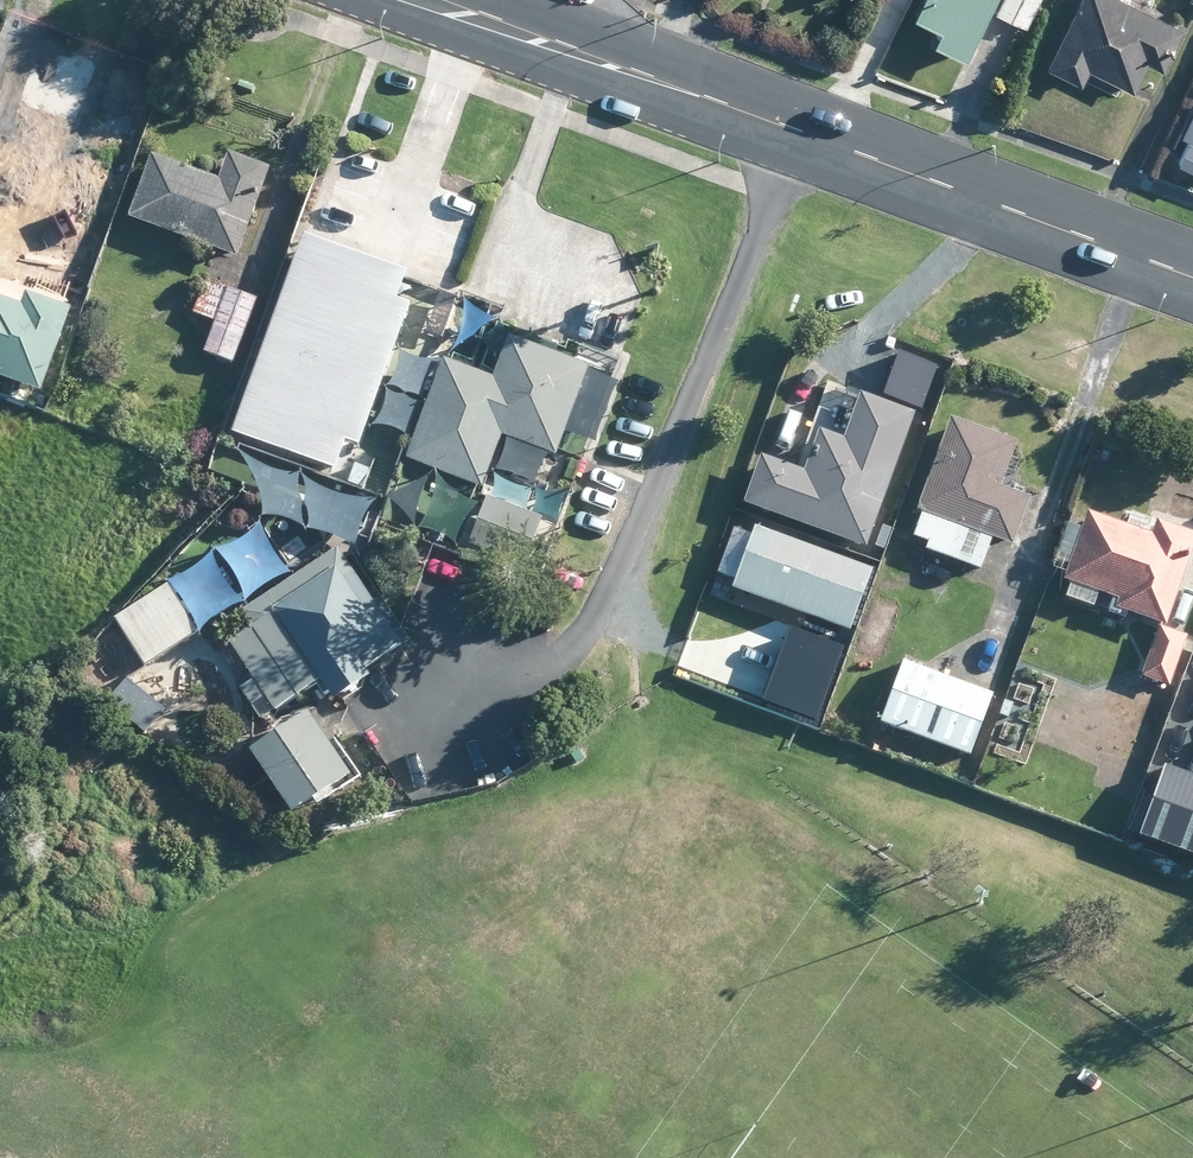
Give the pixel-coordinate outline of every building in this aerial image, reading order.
[(990,0),(915,0),(905,20),(934,35),(927,47),(957,63),(990,0)] [(1024,29),(1038,0),(998,0),(992,13),(1020,26),(1024,29)] [(1122,0),(1074,0),(1040,71),(1075,88),(1079,79),(1084,70),(1118,87),(1129,92),(1130,91),(1133,84),(1143,64),(1158,72),(1178,30),(1168,25),(1121,2),(1122,0)] [(112,143),(78,130),(80,127),(20,103),(12,126),(6,124),(0,139),(0,196),(8,199),(70,223),(91,231),(124,148),(112,143)] [(244,257),(278,167),(237,152),(226,180),(159,155),(136,216),(216,247),(244,257)] [(227,435),(331,471),(340,444),(353,449),(403,307),(389,302),(399,273),(297,238),(227,435)] [(84,266),(74,279),(88,290),(98,275),(84,266)] [(262,299),(252,295),(209,278),(197,312),(220,322),(214,337),(211,345),(209,350),(238,361),(262,299)] [(551,452),(586,361),(575,357),(571,366),(503,339),(487,380),(438,361),(401,455),(399,460),(472,488),(494,434),(549,456),(551,452)] [(858,547),(906,414),(850,394),(838,426),(834,437),(809,428),(807,435),(794,471),(779,465),(763,460),(752,455),(735,502),(858,547)] [(1008,442),(953,422),(942,417),(907,510),(914,512),(905,536),(920,542),(918,548),(923,550),(975,570),(987,538),(1004,546),(1022,498),(1015,496),(1018,486),(995,478),(1004,455),(1008,442)] [(530,511),(538,491),(517,482),(509,502),(495,496),(472,552),(471,554),(526,576),(540,542),(547,544),(554,529),(545,525),(548,518),(530,511)] [(1143,533),(1090,514),(1080,510),(1073,529),(1059,523),(1042,567),(1057,573),(1055,578),(1064,581),(1059,597),(1087,607),(1092,593),(1105,598),(1100,611),(1112,614),(1115,609),(1118,611),(1135,617),(1156,625),(1189,535),(1158,524),(1148,520),(1143,533)] [(406,640),(349,556),(345,548),(249,611),(259,625),(236,640),(262,679),(247,688),(260,707),(275,697),(283,711),(325,683),(332,696),(339,692),(344,700),(380,677),(374,667),(408,645),(406,640)] [(152,665),(206,629),(175,584),(121,620),(152,665)] [(1182,636),(1163,629),(1154,626),(1143,654),(1141,661),(1135,675),(1158,684),(1157,687),(1154,686),(1149,700),(1155,703),(1168,708),(1174,687),(1164,684),(1182,636)] [(795,656),(789,653),(762,643),(764,639),(747,631),(745,637),(736,633),(716,682),(789,710),(808,661),(795,656)] [(140,682),(133,676),(94,643),(74,667),(150,732),(170,708),(140,682)] [(911,667),(903,664),(896,661),(887,684),(881,701),(873,722),(963,757),(986,695),(915,669),(911,667)] [(1188,678),(1161,748),(1192,760),(1192,665),(1188,678)] [(365,778),(333,733),(319,714),(265,752),(309,815),(329,801),(332,806),(349,794),(347,792),(365,778)] [(218,768),(203,757),(196,767),(211,777),(218,768)] [(1148,795),(1163,801),(1170,784),(1154,778),(1148,795)] [(1151,823),(1143,819),(1133,816),(1125,833),(1143,841),(1151,823)]
